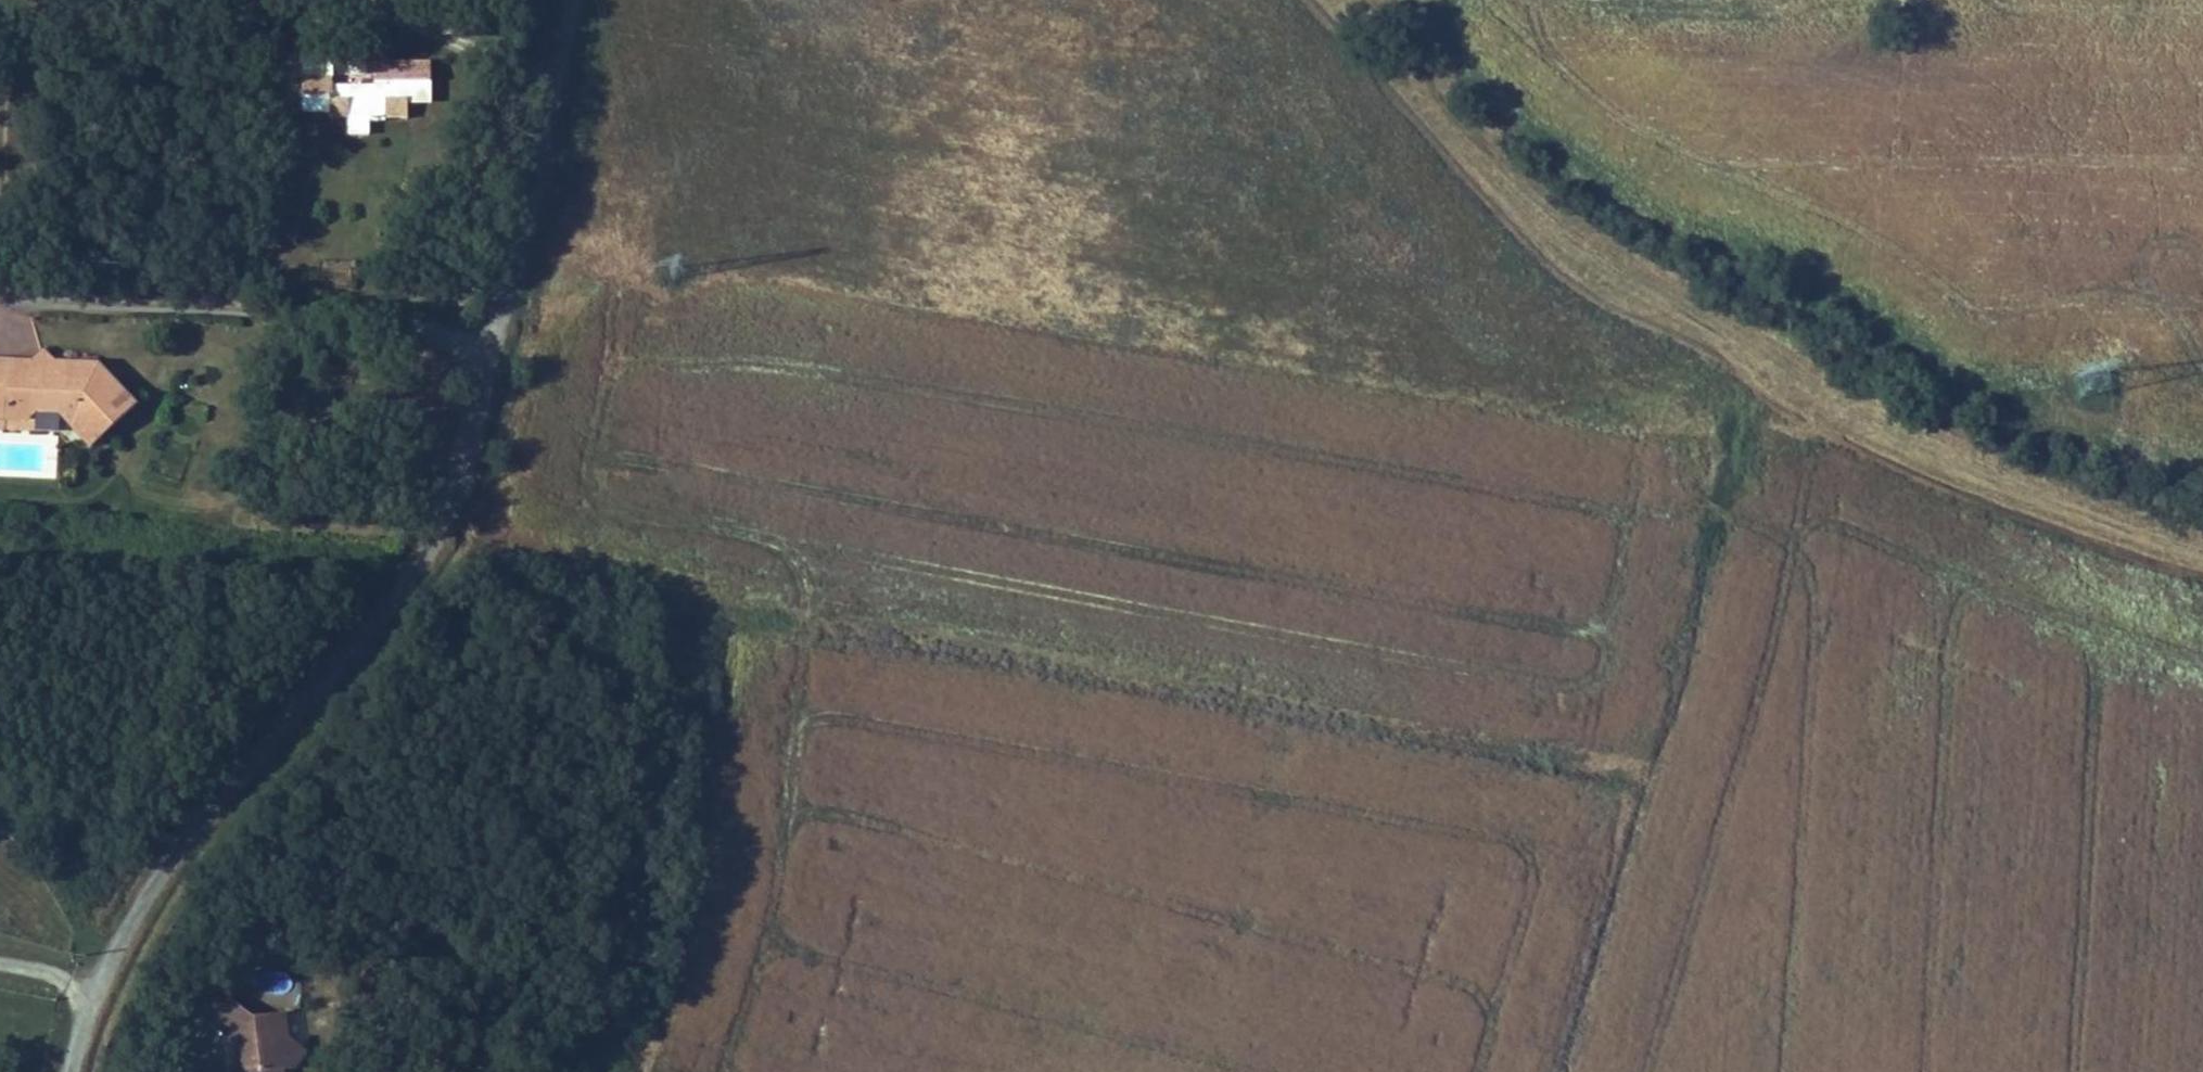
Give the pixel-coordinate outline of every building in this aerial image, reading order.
[(302,76),(302,54),(290,54),(290,76),(302,76)] [(302,54),(302,76),(332,76),(332,54),(302,54)] [(332,88),(332,76),(302,76),(302,110),(329,110),(329,118),(348,118),(348,134),(367,134),(367,121),(377,121),(377,118),(407,118),(406,101),(430,101),(430,63),(374,62),(374,88),(332,88)] [(54,376),(54,364),(41,350),(28,362),(7,361),(6,374),(54,376)] [(54,364),(54,376),(6,374),(7,361),(0,361),(0,405),(4,406),(3,419),(26,420),(41,406),(47,413),(54,407),(91,446),(134,406),(96,366),(54,364)] [(197,1014),(214,1026),(229,1004),(212,993),(197,1014)] [(279,1067),(290,1070),(299,1050),(286,1041),(279,1012),(248,1018),(229,1004),(214,1026),(244,1048),(249,1068),(231,1069),(232,1071),(280,1071),(279,1067)]
